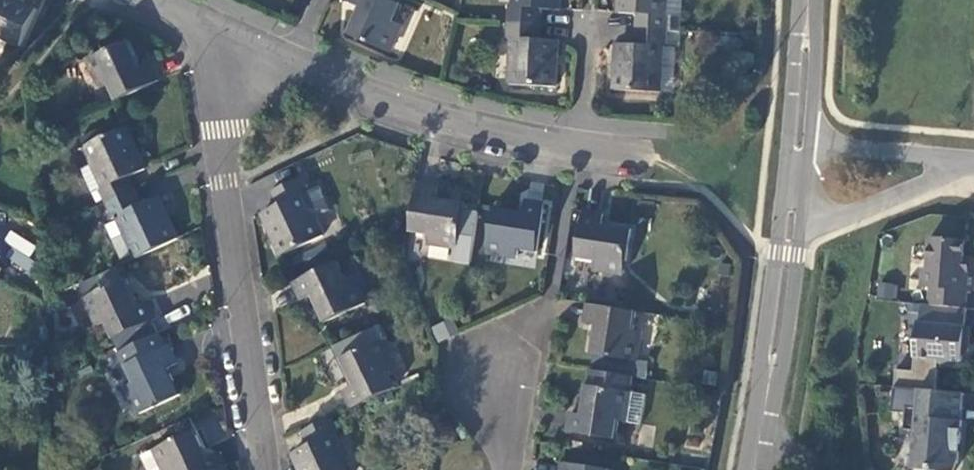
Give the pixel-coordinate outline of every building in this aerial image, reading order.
[(19,0),(0,0),(0,55),(6,39),(22,46),(37,7),(19,0)] [(391,0),(349,0),(349,1),(359,7),(347,35),(388,54),(402,26),(395,22),(402,6),(391,0)] [(506,21),(542,22),(543,9),(560,10),(561,0),(514,0),(513,6),(508,6),(506,21)] [(618,13),(636,14),(635,28),(670,30),(671,13),(681,14),(683,0),(618,0),(618,13)] [(680,30),(681,14),(671,13),(670,30),(680,30)] [(542,22),(506,21),(505,38),(511,38),(509,83),(556,87),(558,41),(541,39),(542,22)] [(670,30),(635,28),(634,44),(616,43),(613,90),(671,94),(675,48),(669,47),(670,30)] [(679,49),(680,30),(670,30),(669,47),(675,48),(679,49)] [(115,103),(160,81),(151,63),(141,68),(128,40),(87,59),(99,86),(106,84),(115,103)] [(105,204),(134,191),(127,177),(146,169),(125,127),(83,146),(91,163),(81,169),(92,192),(98,190),(105,204)] [(313,218),(330,211),(319,187),(307,192),(300,177),(272,190),(279,205),(261,213),(280,255),(321,237),(313,218)] [(437,189),(418,184),(414,209),(410,232),(429,236),(429,244),(458,248),(465,203),(436,198),(437,189)] [(134,259),(177,239),(158,197),(140,204),(134,191),(105,204),(110,217),(115,215),(134,259)] [(538,253),(545,205),(525,203),(524,212),(495,208),(487,253),(517,257),(518,250),(538,253)] [(625,274),(631,229),(604,225),(605,215),(583,211),(576,258),(594,261),(593,269),(625,274)] [(16,248),(9,260),(24,269),(37,247),(9,230),(3,240),(16,248)] [(966,309),(967,291),(973,291),(973,288),(973,273),(967,273),(968,262),(963,261),(965,241),(932,238),(931,239),(928,269),(923,269),(922,287),(931,288),(929,305),(966,309)] [(323,324),(365,305),(352,276),(345,280),(337,262),(293,282),(301,301),(310,296),(323,324)] [(112,339),(155,318),(147,301),(138,305),(125,279),(84,298),(95,324),(103,322),(112,339)] [(876,297),(895,298),(896,283),(876,282),(876,297)] [(636,311),(589,304),(585,323),(595,325),(591,354),(636,361),(641,332),(634,331),(636,311)] [(921,323),(918,323),(914,372),(897,370),(895,388),(936,392),(938,362),(941,365),(957,366),(962,361),(964,344),(969,345),(970,327),(966,327),(967,309),(966,309),(929,305),(922,304),(921,323)] [(431,327),(437,342),(457,333),(451,318),(431,327)] [(166,347),(160,334),(118,353),(132,383),(124,388),(135,413),(179,394),(166,367),(177,363),(169,346),(166,347)] [(352,409),(396,389),(388,371),(395,368),(382,341),(341,360),(353,386),(343,391),(352,409)] [(632,377),(591,371),(589,385),(586,385),(581,414),(570,412),(567,431),(616,439),(619,421),(627,422),(631,392),(630,392),(632,377)] [(895,388),(893,413),(906,414),(905,430),(916,431),(913,469),(916,469),(956,469),(958,463),(959,452),(956,452),(956,444),(960,444),(964,394),(936,392),(895,388)] [(302,432),(308,446),(293,454),(300,469),(350,469),(334,435),(339,433),(333,418),(332,417),(302,432)] [(226,469),(217,452),(209,456),(195,430),(154,449),(163,469),(225,469),(226,469)]
